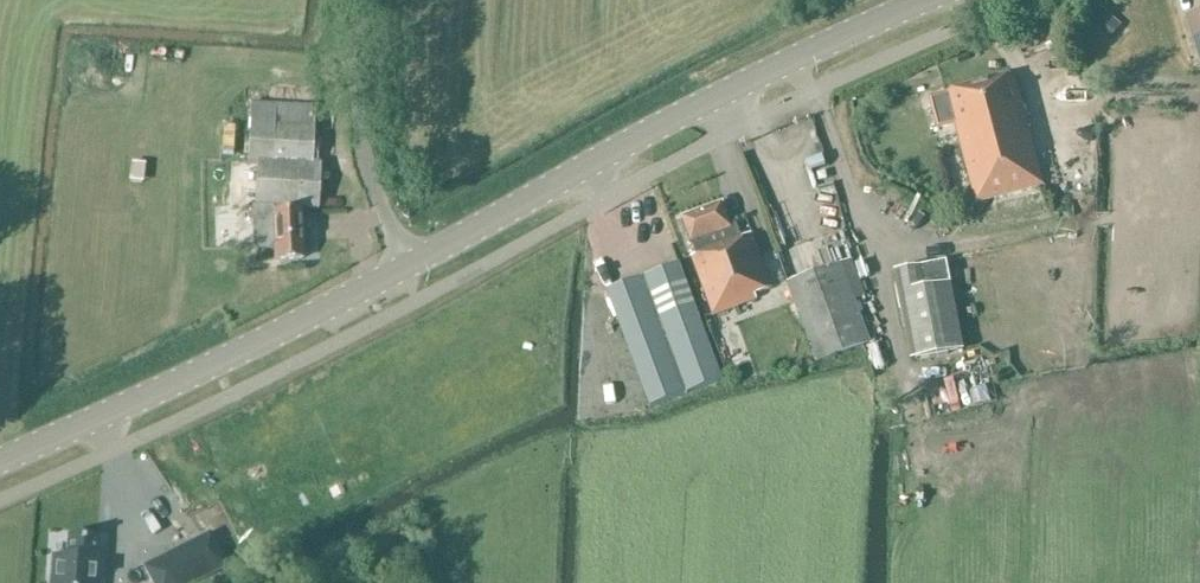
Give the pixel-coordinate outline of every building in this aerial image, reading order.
[(1099,13),(1119,30),(1132,16),(1114,0),(1110,0),(1099,13)] [(1188,19),(1199,58),(1199,15),(1188,19)] [(1044,187),(1014,76),(948,93),(954,115),(933,121),(940,151),(954,147),(949,125),(955,123),(977,205),(1044,187)] [(315,108),(251,105),(247,164),(257,165),(254,206),(318,210),(320,165),(312,165),(315,108)] [(861,216),(870,214),(865,189),(856,190),(861,216)] [(723,204),(683,219),(697,255),(691,257),(714,316),(756,300),(755,296),(772,289),(751,234),(742,238),(736,223),(731,226),(723,204)] [(275,261),(303,260),(300,214),(273,215),(275,261)] [(944,221),(938,229),(957,242),(963,234),(944,221)] [(841,264),(788,283),(817,363),(870,344),(855,301),(866,297),(853,262),(842,266),(841,264)] [(964,352),(947,262),(895,272),(912,361),(964,352)] [(723,380),(679,265),(608,291),(652,407),(723,380)] [(939,410),(955,407),(951,386),(935,389),(939,410)] [(230,524),(146,568),(154,582),(210,582),(250,562),(230,524)] [(52,582),(98,582),(98,575),(100,549),(65,547),(64,565),(53,564),(52,582)]
